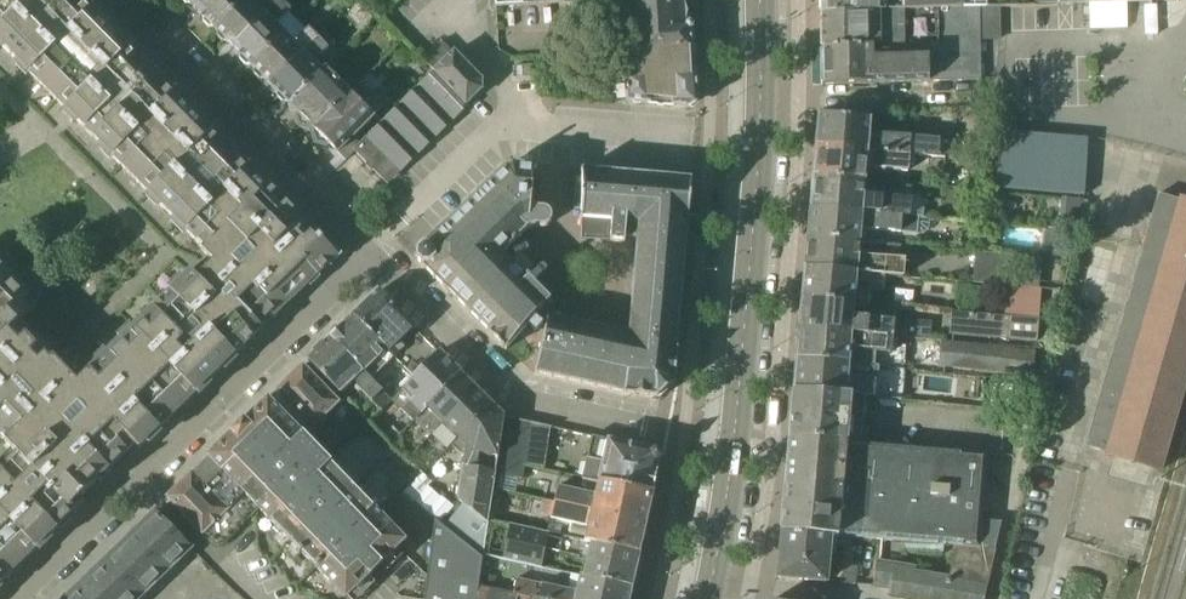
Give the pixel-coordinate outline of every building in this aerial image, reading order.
[(208,256),(81,380),(76,375),(73,378),(19,323),(38,304),(0,265),(0,432),(7,440),(5,441),(6,442),(4,445),(9,450),(0,459),(0,585),(0,584),(57,529),(63,529),(74,518),(74,512),(76,511),(72,506),(98,481),(135,445),(139,449),(271,321),(338,255),(306,223),(305,224),(298,216),(274,191),(260,177),(264,174),(253,163),(250,166),(204,121),(132,48),(135,44),(124,34),(121,37),(84,0),(0,0),(0,43),(140,184),(204,249),(202,251),(208,256)] [(186,4),(191,4),(197,10),(207,0),(182,0),(186,4)] [(245,0),(207,0),(197,10),(204,17),(203,22),(209,27),(213,27),(215,29),(245,0)] [(282,1),(281,0),(263,0),(262,1),(262,0),(245,0),(215,29),(217,31),(218,36),(223,41),(228,41),(234,48),(282,1)] [(692,30),(686,25),(684,2),(678,3),(678,0),(589,0),(589,7),(599,7),(599,14),(621,12),(622,30),(629,29),(630,52),(622,52),(621,53),(630,52),(694,49),(694,48),(693,48),(692,30)] [(822,12),(962,8),(962,10),(980,9),(980,8),(990,8),(1059,6),(1058,5),(1058,0),(822,0),(822,12)] [(253,67),(286,34),(277,25),(291,11),(282,1),(234,48),(241,55),(241,59),(246,65),(250,65),(253,67)] [(981,80),(980,9),(962,10),(962,8),(822,12),(822,48),(880,46),(880,58),(928,56),(929,82),(981,80)] [(271,86),(319,39),(309,28),(294,43),(286,34),(253,67),(255,69),(255,73),(260,79),(264,79),(271,86)] [(323,72),(323,71),(314,62),(328,48),(319,39),(271,86),(278,92),(278,96),(283,102),(288,102),(290,104),(323,72)] [(405,101),(437,133),(481,90),(482,90),(482,80),(481,80),(454,53),(442,42),(423,60),(435,71),(405,101)] [(822,85),(929,82),(928,56),(880,58),(880,46),(822,48),(822,85)] [(630,52),(621,53),(617,58),(618,74),(623,78),(626,78),(628,102),(648,104),(674,106),(687,107),(690,107),(694,105),(696,102),(697,99),(697,97),(696,74),(695,74),(694,49),(630,52)] [(356,87),(339,69),(332,62),(323,71),(323,72),(290,104),(299,113),(297,115),(300,125),(310,128),(312,130),(347,96),(356,87)] [(534,65),(517,65),(517,77),(534,77),(534,65)] [(345,160),(368,137),(361,130),(390,100),(384,94),(372,105),(370,103),(375,98),(360,82),(356,87),(347,96),(312,130),(314,132),(317,142),(326,145),(328,143),(345,160)] [(388,181),(437,133),(405,101),(368,137),(345,160),(346,161),(352,155),(352,154),(357,149),(388,181)] [(818,146),(910,155),(945,158),(947,140),(869,133),(871,113),(833,109),(833,116),(820,115),(818,146)] [(1085,193),(1088,135),(999,131),(996,189),(1085,193)] [(910,158),(910,155),(818,146),(815,176),(865,181),(866,168),(908,171),(909,166),(914,166),(914,159),(910,158)] [(417,259),(419,262),(490,333),(490,334),(504,349),(505,348),(507,350),(527,326),(536,334),(543,326),(534,318),(536,316),(536,315),(548,302),(551,305),(553,303),(504,253),(528,229),(535,227),(542,227),(546,227),(549,225),(551,222),(552,219),(552,216),(550,213),(547,210),(544,209),(531,208),(531,203),(539,203),(541,175),(534,174),(534,169),(537,169),(538,166),(534,165),(534,166),(515,164),(512,164),(509,165),(506,166),(504,168),(420,249),(418,251),(417,254),(417,257),(417,259)] [(689,218),(692,180),(630,174),(629,174),(584,171),(584,170),(582,170),(582,173),(582,178),(577,178),(574,209),(581,210),(581,216),(580,219),(583,219),(582,240),(611,240),(611,241),(625,243),(626,237),(637,238),(629,335),(591,326),(591,325),(590,326),(549,317),(549,318),(548,317),(535,373),(537,373),(536,374),(624,394),(623,394),(624,395),(624,394),(658,397),(660,398),(675,386),(674,384),(675,383),(677,350),(678,349),(677,348),(688,218),(689,218)] [(815,176),(812,206),(909,216),(911,199),(864,194),(865,181),(815,176)] [(1084,193),(1061,195),(1063,226),(1085,225),(1084,193)] [(1185,382),(1185,201),(1179,199),(1178,202),(1158,196),(1086,447),(1107,453),(1106,456),(1160,472),(1185,382)] [(860,229),(907,233),(917,234),(919,217),(909,216),(812,206),(809,238),(859,242),(860,229)] [(858,256),(859,242),(809,238),(807,268),(886,275),(903,276),(905,260),(858,256)] [(1007,285),(1042,288),(1044,257),(977,252),(974,283),(1007,285)] [(884,290),(886,275),(807,268),(804,298),(870,304),(871,289),(884,290)] [(1040,311),(1042,288),(1007,285),(1004,316),(1039,319),(1040,311)] [(414,327),(395,308),(396,308),(382,294),(381,294),(376,294),(375,294),(353,315),(394,357),(395,357),(406,347),(400,341),(414,327)] [(898,307),(870,304),(804,298),(801,328),(895,337),(930,340),(931,325),(896,322),(898,307)] [(1037,340),(1039,319),(1004,316),(953,311),(951,333),(1037,340)] [(372,379),(394,357),(353,315),(330,337),(371,380),(372,379)] [(893,354),(895,337),(801,328),(798,360),(848,364),(849,350),(893,354)] [(393,401),(372,379),(371,380),(330,337),(308,359),(340,393),(354,380),(358,385),(357,386),(382,411),(393,401)] [(1035,351),(1011,349),(942,341),(939,365),(1032,376),(1035,351)] [(414,421),(462,374),(440,352),(405,387),(393,400),(414,421)] [(848,364),(798,360),(795,390),(865,396),(888,399),(891,369),(848,364)] [(193,473),(168,497),(204,534),(216,547),(221,547),(238,530),(260,509),(300,550),(298,552),(301,555),(302,553),(346,598),(405,541),(304,436),(339,402),(303,366),(278,390),(279,391),(269,401),(268,399),(245,421),(244,421),(231,433),(232,434),(209,457),(210,458),(194,474),(193,473)] [(442,423),(477,389),(462,374),(414,421),(414,422),(415,421),(426,432),(434,432),(442,423)] [(458,437),(492,404),(477,389),(442,423),(458,437)] [(863,427),(865,396),(795,390),(791,436),(848,441),(861,443),(863,427)] [(494,489),(505,416),(492,404),(458,437),(467,446),(467,450),(465,450),(465,452),(466,452),(465,461),(464,461),(463,463),(465,464),(459,500),(489,523),(494,489)] [(531,422),(527,421),(510,417),(501,475),(522,479),(524,464),(531,422)] [(531,422),(524,464),(544,469),(550,426),(531,422)] [(391,444),(401,434),(393,427),(383,436),(391,444)] [(584,477),(653,493),(658,472),(657,472),(660,459),(656,450),(655,450),(593,436),(584,477)] [(844,488),(848,441),(791,436),(787,483),(844,488)] [(977,521),(979,499),(983,453),(861,443),(848,441),(844,488),(840,536),(956,546),(995,550),(1001,524),(1001,523),(977,521)] [(424,471),(403,494),(412,503),(433,480),(424,471)] [(646,522),(653,493),(584,477),(584,478),(585,479),(582,492),(559,486),(556,502),(604,512),(646,522)] [(787,483),(783,531),(831,535),(831,536),(840,536),(844,488),(787,483)] [(427,512),(428,510),(440,498),(428,486),(414,500),(427,512)] [(441,496),(440,498),(428,510),(440,521),(453,507),(441,496)] [(569,537),(585,541),(639,553),(646,522),(604,512),(556,502),(552,518),(572,523),(569,537)] [(192,548),(156,511),(65,598),(140,598),(192,548)] [(480,586),(479,586),(483,558),(437,520),(432,550),(432,553),(429,573),(428,576),(429,576),(426,596),(425,596),(425,598),(426,598),(478,598),(480,586)] [(569,537),(548,532),(508,524),(501,559),(542,568),(546,550),(586,559),(583,575),(632,587),(632,585),(631,584),(633,575),(634,575),(639,553),(585,541),(569,537)] [(831,535),(783,531),(778,578),(827,582),(831,536),(831,535)] [(995,550),(956,546),(950,579),(915,573),(916,568),(878,562),(874,586),(891,589),(890,594),(889,596),(908,598),(984,598),(986,587),(995,550)] [(858,566),(845,565),(843,583),(856,584),(858,566)] [(519,595),(534,598),(534,597),(545,598),(629,598),(632,587),(583,575),(580,575),(576,592),(517,578),(514,593),(519,594),(519,595)] [(478,598),(518,598),(519,595),(519,594),(514,593),(480,586),(478,598)]
